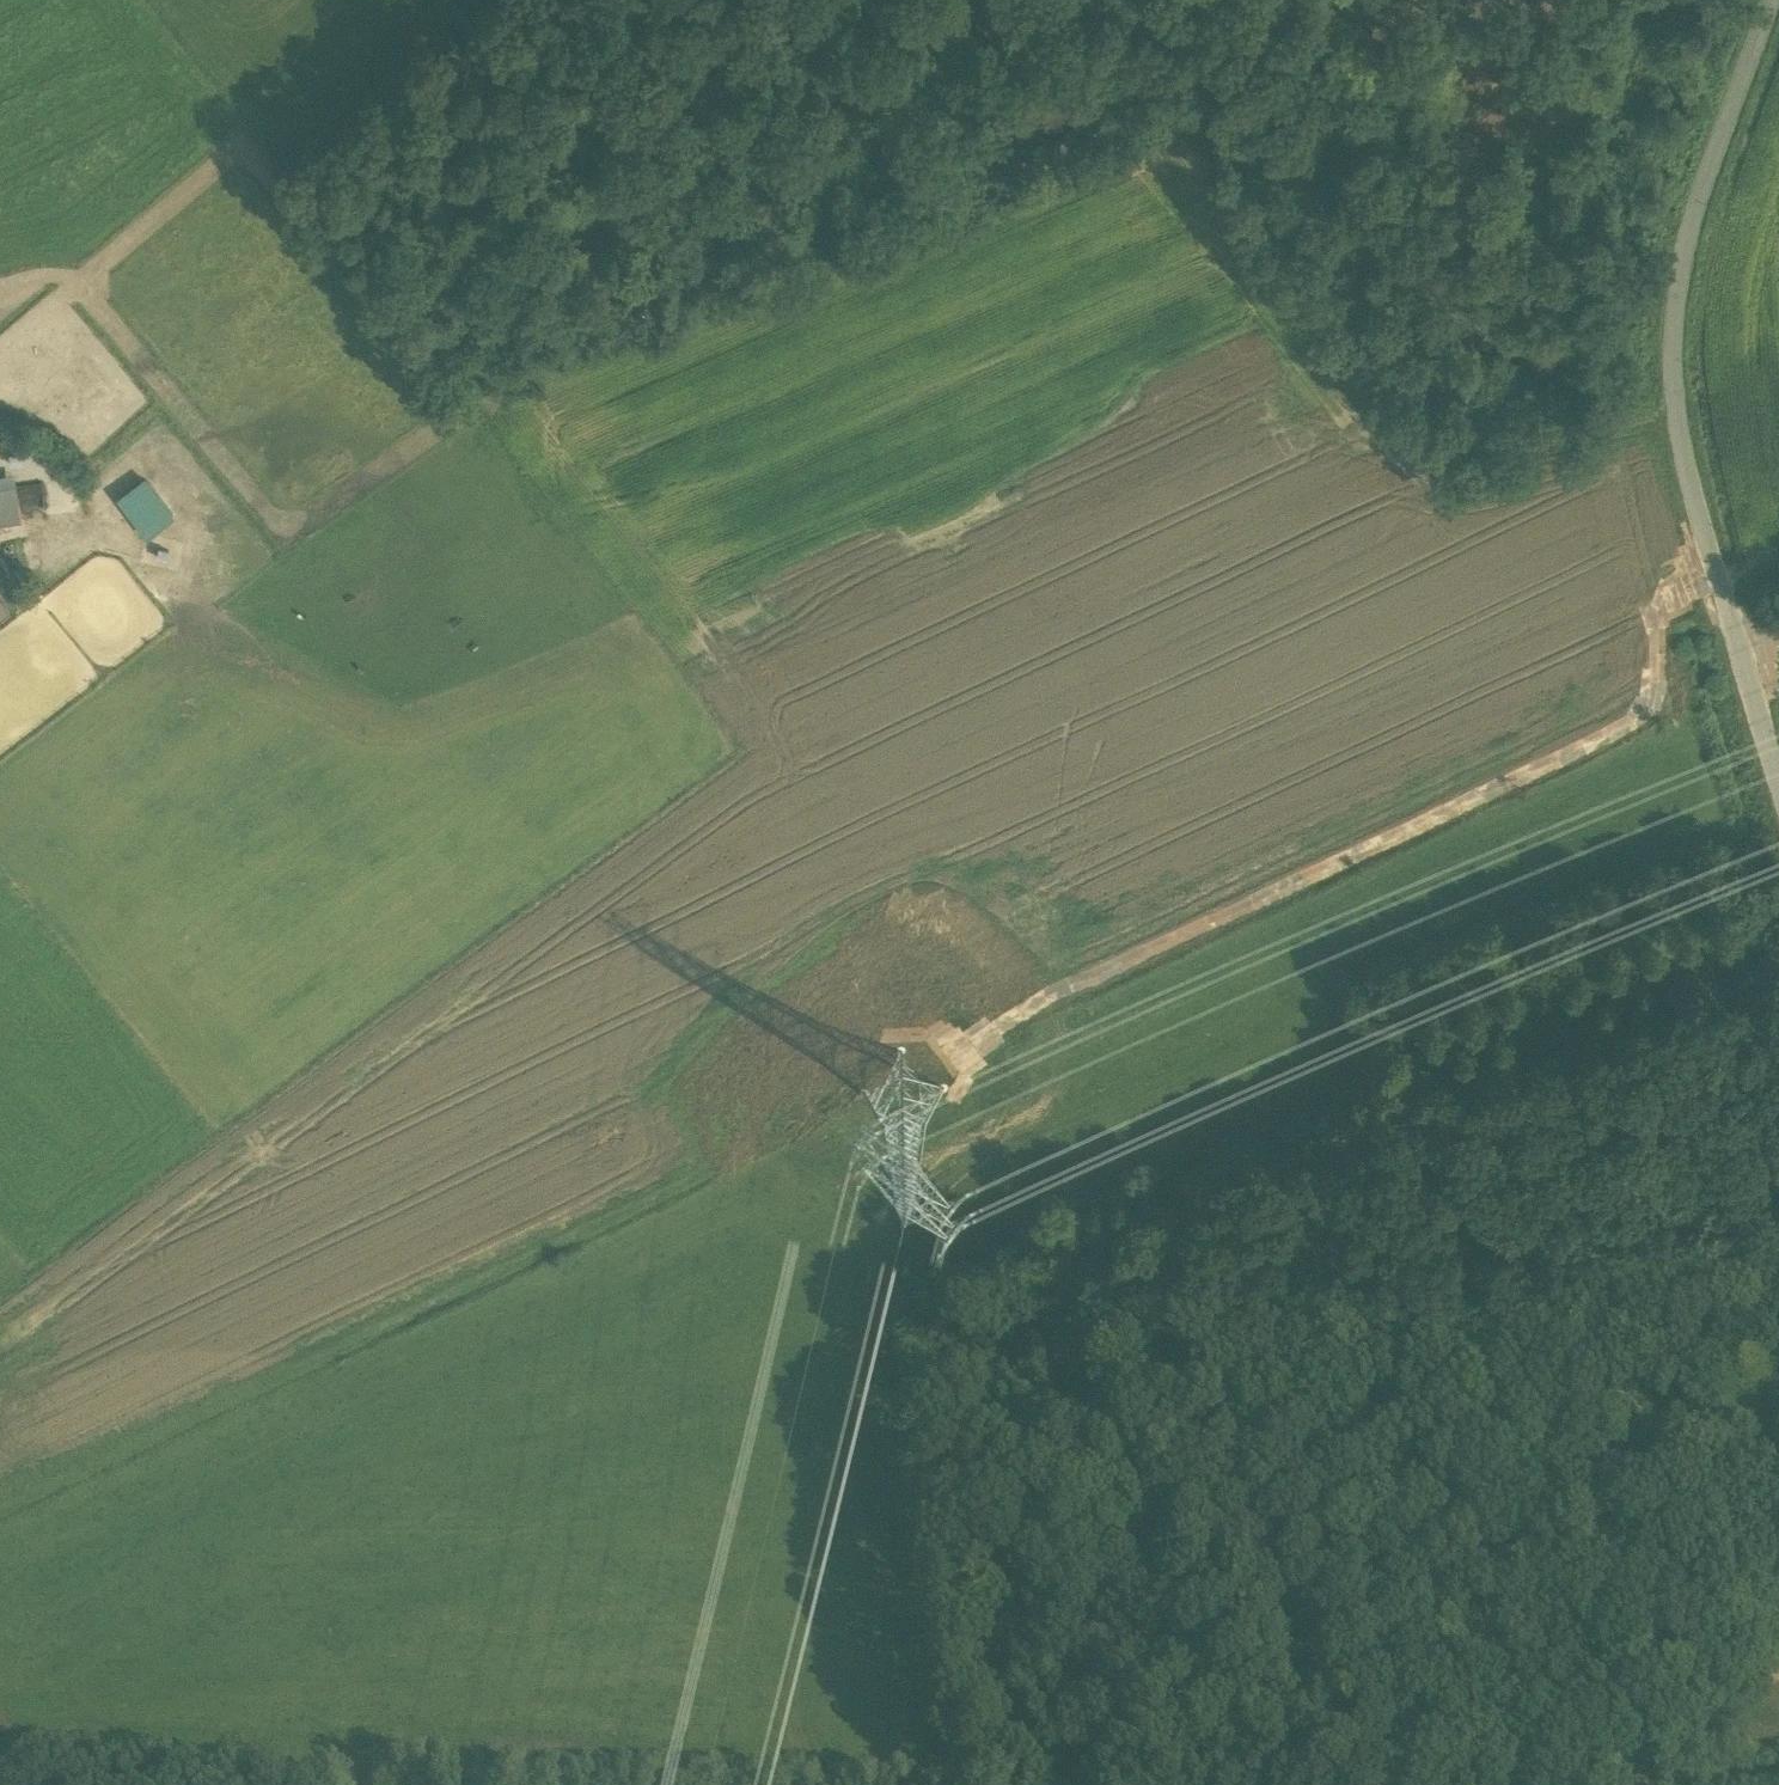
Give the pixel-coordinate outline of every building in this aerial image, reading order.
[(22,520),(15,475),(0,477),(0,524),(22,520)] [(145,477),(117,498),(146,537),(175,516),(145,477)]
